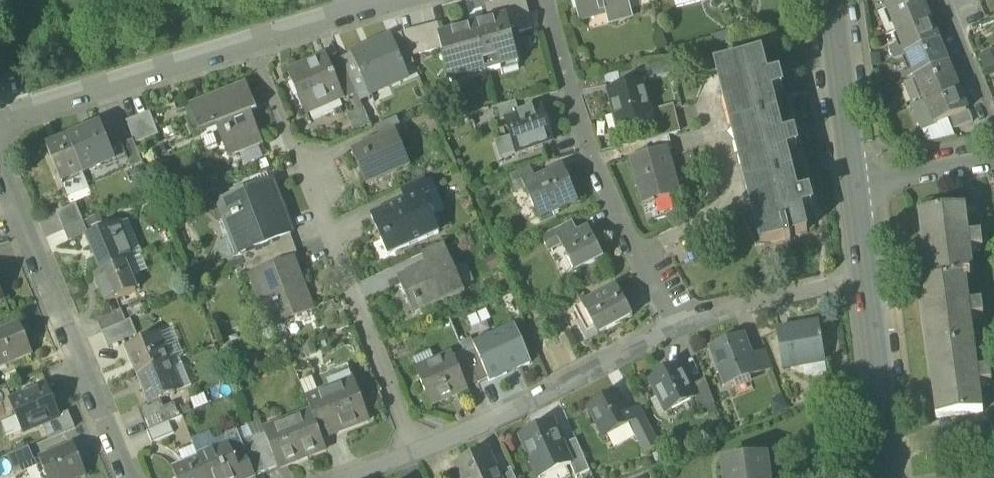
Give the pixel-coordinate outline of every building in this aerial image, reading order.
[(519,32),(532,29),(524,0),(511,0),(487,6),(491,23),(507,19),(509,28),(517,26),(519,32)] [(631,16),(627,0),(576,0),(581,19),(607,12),(610,21),(631,16)] [(676,9),(708,0),(674,0),(676,9)] [(898,31),(928,19),(920,0),(906,0),(888,7),(897,29),(898,31)] [(886,34),(897,29),(888,7),(877,12),(886,34)] [(443,47),(451,80),(454,80),(453,76),(484,68),(485,72),(502,67),(501,63),(516,59),(517,63),(518,63),(509,28),(507,19),(491,23),(441,37),(440,37),(443,47)] [(903,42),(908,54),(937,42),(928,19),(898,31),(903,42)] [(414,30),(414,31),(402,34),(391,39),(404,67),(414,63),(411,55),(419,53),(443,47),(440,37),(441,37),(437,24),(414,30)] [(740,42),(737,30),(711,36),(714,49),(740,42)] [(354,54),(370,92),(407,77),(404,67),(391,39),(391,38),(354,54)] [(888,48),(893,60),(908,54),(903,42),(888,48)] [(908,54),(917,77),(947,65),(937,42),(908,54)] [(977,56),(985,74),(993,70),(993,57),(991,50),(977,56)] [(716,66),(730,119),(776,107),(769,81),(781,78),(778,67),(766,70),(762,53),(716,66)] [(354,54),(343,58),(342,57),(328,63),(341,92),(339,93),(342,99),(357,92),(360,97),(370,92),(354,54)] [(289,72),(304,108),(339,93),(341,92),(328,63),(326,56),(289,72)] [(667,61),(651,65),(654,78),(670,74),(667,61)] [(917,77),(927,100),(956,88),(947,65),(917,77)] [(608,117),(612,133),(653,122),(650,110),(642,82),(609,91),(615,116),(608,117)] [(223,125),(234,153),(263,142),(252,115),(257,113),(246,83),(190,105),(198,127),(220,118),(223,125)] [(966,111),(956,88),(927,100),(912,106),(922,131),(938,125),(937,123),(948,119),(966,111)] [(490,107),(496,124),(507,120),(506,118),(519,114),(515,101),(490,107)] [(653,122),(657,138),(670,135),(681,132),(674,103),(650,110),(653,122)] [(371,123),(364,107),(346,114),(353,130),(371,123)] [(512,135),(517,152),(552,140),(542,107),(519,114),(506,118),(507,120),(512,135)] [(730,119),(748,184),(794,171),(787,147),(798,144),(794,128),(783,131),(776,107),(730,119)] [(126,120),(133,138),(121,143),(125,154),(130,166),(142,161),(135,142),(159,132),(151,110),(126,120)] [(948,119),(952,129),(973,121),(968,110),(966,111),(948,119)] [(375,126),(381,138),(396,131),(397,132),(403,129),(398,117),(375,126)] [(201,133),(223,125),(220,118),(198,127),(201,133)] [(938,125),(922,131),(927,143),(956,138),(952,129),(948,119),(937,123),(938,125)] [(101,125),(69,138),(83,172),(115,159),(125,154),(121,143),(110,147),(101,125)] [(353,150),(367,183),(410,164),(397,132),(396,131),(381,138),(353,150)] [(499,158),(517,152),(512,135),(494,141),(499,158)] [(646,141),(649,153),(667,148),(667,150),(673,148),(670,135),(657,138),(646,141)] [(61,181),(83,172),(69,138),(47,147),(61,181)] [(259,146),(240,154),(244,165),(263,157),(259,146)] [(633,157),(645,205),(679,196),(667,150),(667,148),(649,153),(633,157)] [(511,177),(516,190),(525,186),(524,184),(536,180),(532,169),(511,177)] [(525,186),(536,216),(575,201),(563,169),(536,180),(524,184),(525,186)] [(800,195),(794,171),(748,184),(764,244),(810,232),(804,208),(814,205),(811,192),(800,195)] [(89,187),(83,172),(61,181),(67,196),(89,187)] [(432,176),(425,179),(431,192),(424,195),(433,215),(446,209),(432,176)] [(401,189),(406,201),(423,193),(424,195),(431,192),(425,179),(401,189)] [(226,218),(239,253),(241,252),(289,233),(291,233),(271,182),(220,202),(226,218)] [(389,237),(395,252),(440,232),(433,215),(424,195),(423,193),(406,201),(373,215),(384,239),(389,237)] [(88,232),(83,220),(76,204),(57,211),(64,228),(69,240),(88,232)] [(919,215),(928,283),(970,277),(974,277),(970,249),(982,248),(980,234),(968,236),(964,208),(919,215)] [(229,256),(239,253),(226,218),(216,222),(229,256)] [(119,225),(133,258),(142,255),(143,255),(129,221),(119,225)] [(90,237),(104,271),(125,262),(133,258),(119,225),(90,237)] [(541,238),(547,250),(561,243),(560,242),(565,240),(567,239),(562,227),(541,238)] [(566,253),(574,270),(603,256),(589,228),(578,234),(567,239),(565,240),(571,250),(566,253)] [(298,257),(294,245),(289,233),(241,252),(246,263),(250,276),(256,274),(255,273),(294,258),(298,257)] [(422,254),(427,266),(449,256),(444,245),(422,254)] [(148,269),(142,255),(133,258),(125,262),(130,276),(148,269)] [(416,298),(421,309),(464,291),(462,286),(454,266),(449,256),(427,266),(400,277),(410,301),(416,298)] [(256,274),(275,323),(314,308),(294,258),(255,273),(256,274)] [(466,261),(454,266),(462,286),(475,281),(466,261)] [(130,276),(125,262),(104,271),(97,273),(108,301),(136,290),(130,276)] [(971,279),(970,277),(928,283),(920,284),(938,417),(984,411),(980,384),(992,382),(990,369),(978,370),(971,317),(983,316),(981,302),(969,304),(966,280),(971,279)] [(580,325),(587,339),(598,333),(631,314),(615,285),(575,308),(583,323),(580,325)] [(97,319),(102,331),(122,323),(117,311),(97,319)] [(130,319),(122,323),(102,331),(109,346),(137,334),(130,319)] [(12,359),(13,361),(30,353),(19,325),(0,333),(0,364),(12,359)] [(778,333),(783,366),(806,362),(806,365),(824,362),(823,359),(820,340),(822,340),(821,335),(819,335),(817,326),(794,330),(793,327),(777,330),(778,333)] [(165,352),(169,363),(180,358),(184,356),(172,328),(160,333),(167,351),(165,352)] [(477,349),(489,379),(531,362),(517,328),(475,345),(477,349)] [(127,346),(139,375),(169,363),(165,352),(167,351),(160,333),(127,346)] [(712,346),(727,387),(759,375),(752,355),(744,335),(712,346)] [(437,365),(435,361),(430,349),(411,357),(418,373),(437,365)] [(466,354),(467,357),(455,362),(466,388),(478,382),(489,379),(477,349),(466,354)] [(752,355),(759,375),(770,370),(763,351),(752,355)] [(418,373),(431,404),(467,389),(466,388),(455,362),(452,354),(435,361),(437,365),(418,373)] [(192,386),(180,358),(169,363),(181,390),(192,386)] [(826,374),(824,362),(806,365),(809,377),(826,374)] [(181,390),(169,363),(139,375),(150,403),(161,399),(181,390)] [(650,378),(666,411),(695,397),(690,386),(680,364),(650,378)] [(327,379),(331,390),(333,389),(334,393),(357,384),(351,370),(327,379)] [(300,381),(307,399),(318,395),(319,394),(312,377),(300,381)] [(695,397),(702,410),(715,404),(706,378),(690,386),(695,397)] [(324,410),(333,434),(370,419),(357,384),(334,393),(333,389),(331,390),(319,394),(318,395),(324,410)] [(17,416),(24,432),(42,425),(59,418),(59,416),(46,387),(11,402),(17,416)] [(589,405),(603,432),(628,419),(630,418),(627,413),(616,391),(589,405)] [(790,410),(783,393),(777,396),(774,400),(772,406),(772,412),(774,416),(790,410)] [(333,434),(324,410),(318,395),(307,399),(312,411),(313,414),(322,438),(333,434)] [(138,408),(148,431),(169,422),(181,417),(174,402),(164,407),(161,399),(150,403),(138,408)] [(658,446),(648,427),(638,407),(627,413),(630,418),(628,419),(636,434),(645,452),(658,446)] [(278,466),(279,466),(326,448),(322,438),(313,414),(312,411),(264,430),(266,434),(268,441),(278,466)] [(42,425),(48,438),(75,427),(69,412),(59,416),(59,418),(42,425)] [(24,432),(17,416),(2,422),(8,438),(10,438),(24,432)] [(521,434),(537,471),(568,458),(569,457),(563,442),(553,420),(521,434)] [(261,421),(248,426),(253,437),(261,434),(261,435),(266,434),(264,430),(261,421)] [(147,432),(152,443),(174,433),(169,422),(148,431),(147,432)] [(42,425),(24,432),(29,446),(48,438),(42,425)] [(241,442),(253,437),(248,426),(237,431),(241,442)] [(200,458),(208,477),(242,477),(249,477),(255,476),(255,475),(246,453),(241,442),(237,431),(224,436),(225,437),(227,444),(199,455),(200,458)] [(24,432),(10,438),(15,452),(29,446),(24,432)] [(192,440),(199,455),(227,444),(225,437),(214,441),(210,432),(192,440)] [(261,434),(253,437),(256,445),(268,441),(266,434),(261,435),(261,434)] [(570,462),(575,474),(589,468),(576,436),(563,442),(569,457),(568,458),(570,462)] [(268,441),(256,445),(253,437),(241,442),(246,453),(255,475),(266,471),(278,466),(268,441)] [(86,473),(75,445),(40,459),(42,464),(48,477),(76,477),(86,473)] [(8,455),(14,471),(35,462),(29,446),(15,452),(8,455)] [(463,477),(501,477),(498,471),(488,449),(456,463),(463,477)] [(767,455),(722,461),(724,477),(770,477),(767,455)] [(200,458),(173,469),(177,477),(208,477),(200,458)] [(42,464),(28,470),(31,477),(48,477),(42,464)] [(511,466),(498,471),(501,477),(516,477),(511,466)]
